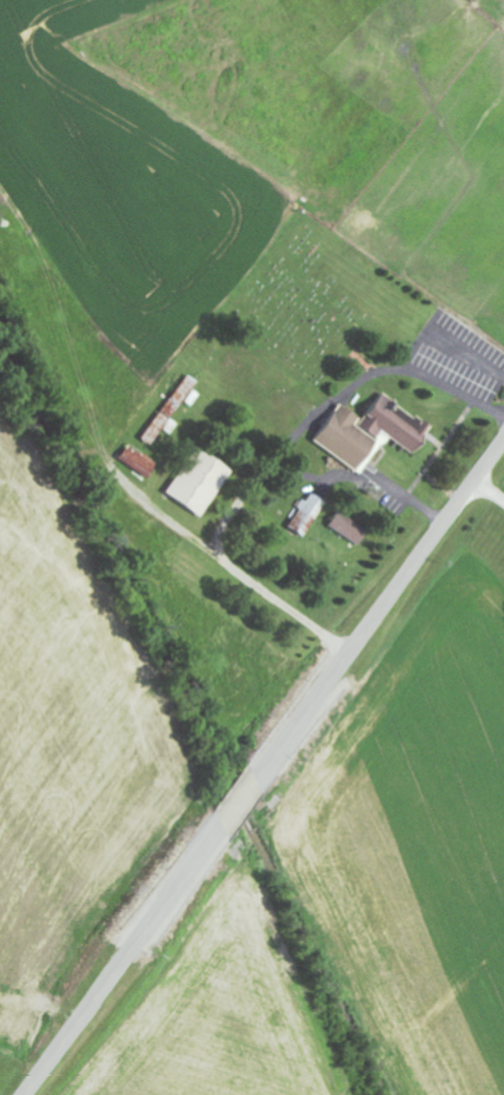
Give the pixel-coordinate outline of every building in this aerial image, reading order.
[(199,382),(189,375),(145,439),(155,446),(199,382)] [(360,427),(378,439),(383,432),(416,454),(433,428),(382,394),(360,427)] [(360,471),(379,440),(357,427),(363,418),(341,405),(317,444),(360,471)] [(121,463),(151,479),(160,462),(130,446),(121,463)] [(235,469),(199,447),(169,496),(205,518),(235,469)] [(327,502),(314,493),(291,527),(304,536),(327,502)] [(371,530),(340,513),(331,528),(363,545),(371,530)]
